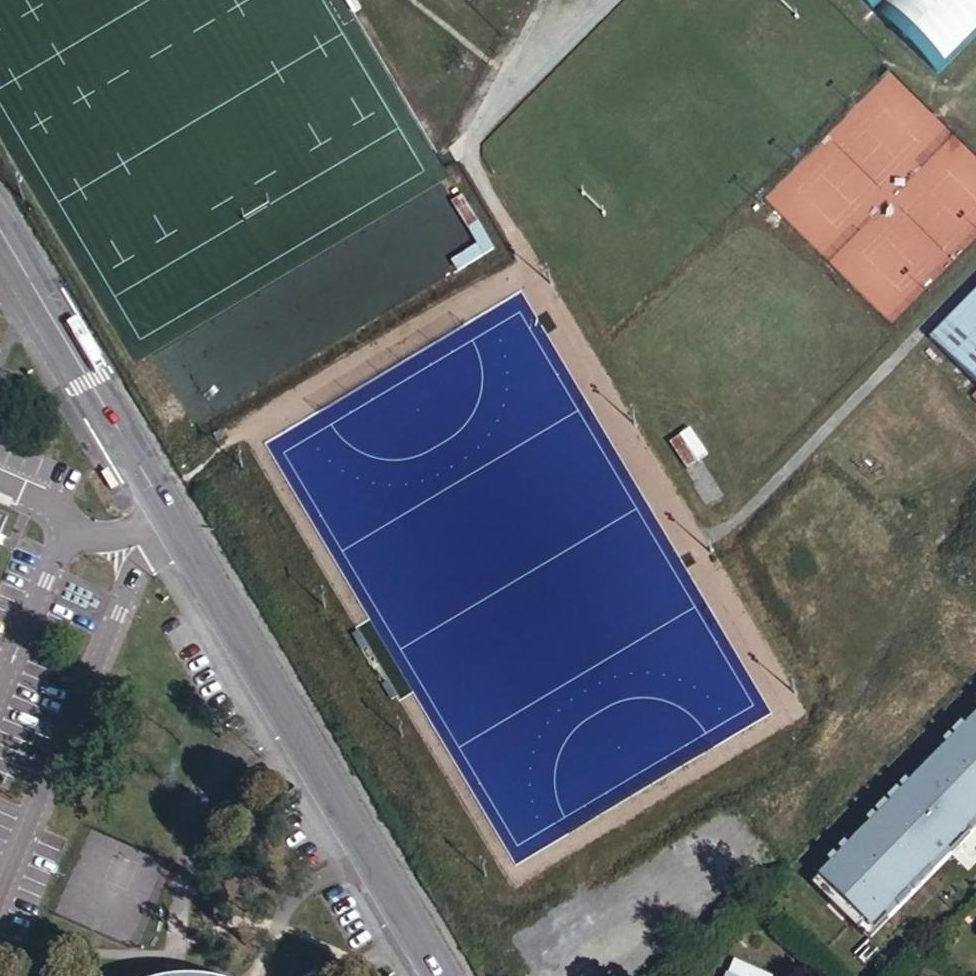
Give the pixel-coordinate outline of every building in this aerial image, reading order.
[(936,71),(975,31),(975,0),(864,0),(936,71)] [(924,345),(975,396),(975,292),(924,345)] [(918,783),(966,849),(975,841),(975,741),(918,783)]
